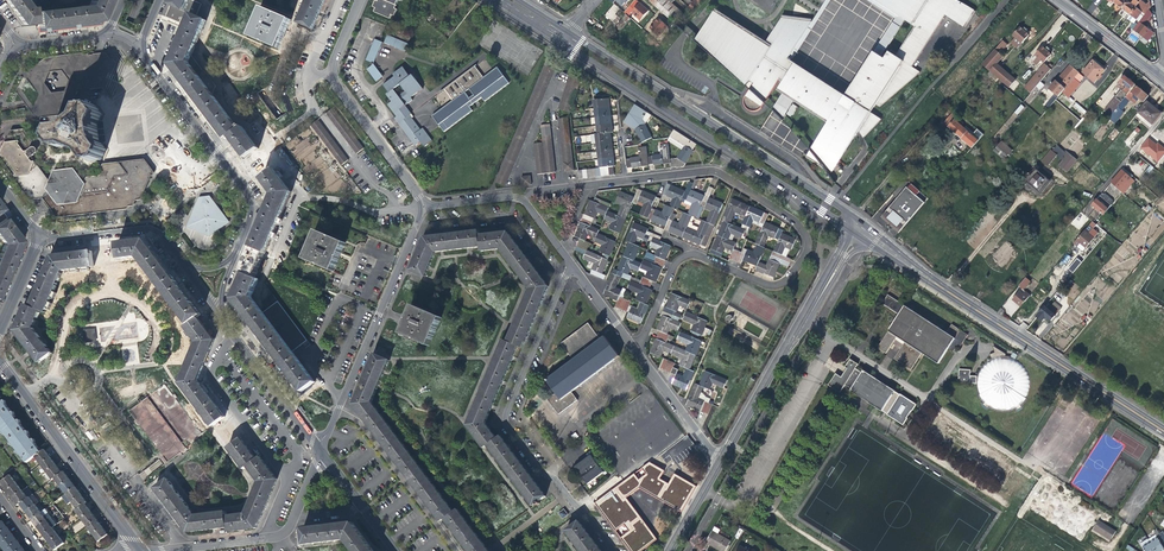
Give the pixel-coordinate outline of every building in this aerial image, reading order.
[(37,23),(36,12),(35,7),(31,8),(25,0),(6,0),(14,11),(24,24),(37,23)] [(36,12),(37,23),(37,27),(100,20),(107,3),(108,0),(92,0),(89,6),(36,12)] [(100,20),(104,19),(112,0),(108,0),(107,3),(100,20)] [(161,20),(178,27),(180,23),(179,23),(166,17),(171,5),(173,0),(169,0),(161,20)] [(171,5),(185,11),(190,0),(173,0),(171,5)] [(192,14),(197,16),(203,3),(196,0),(190,0),(185,11),(192,14)] [(299,23),(313,29),(322,7),(325,0),(309,0),(299,23)] [(376,2),(374,1),(372,7),(375,9),(373,12),(389,19),(391,16),(394,17),(396,10),(394,9),(398,0),(377,0),(376,2)] [(650,1),(673,22),(682,12),(671,2),(673,0),(651,0),(650,1)] [(962,28),(973,12),(959,3),(957,7),(948,1),(949,0),(871,0),(896,16),(899,13),(904,16),(902,20),(913,28),(893,57),(887,53),(882,60),(853,104),(849,102),(844,109),(838,105),(843,97),(814,79),(816,76),(811,73),(809,76),(805,82),(793,74),(797,68),(799,65),(794,61),(792,64),(788,62),(787,63),(784,61),(785,60),(792,49),(793,50),(799,40),(798,39),(799,39),(800,39),(806,29),(805,29),(809,22),(779,18),(762,44),(771,50),(750,84),(748,87),(745,91),(742,97),(741,100),(740,102),(740,104),(741,106),(742,107),(743,109),(746,112),(749,112),(751,112),(753,112),(755,111),(757,110),(758,108),(777,81),(778,79),(781,82),(780,83),(775,90),(780,94),(784,89),(795,97),(792,102),(797,105),(798,104),(803,96),(807,99),(802,106),(822,120),(829,110),(832,113),(826,122),(804,157),(818,166),(820,164),(825,170),(829,173),(834,166),(832,165),(848,140),(850,141),(854,135),(851,131),(853,127),(856,132),(860,139),(879,121),(868,114),(863,111),(869,103),(873,106),(877,108),(918,74),(910,68),(943,16),(962,28)] [(787,58),(790,59),(829,0),(825,0),(806,29),(800,39),(799,39),(798,39),(799,40),(793,50),(787,58)] [(880,56),(903,21),(870,0),(865,0),(894,19),(872,51),(880,56)] [(1114,3),(1117,6),(1122,9),(1129,0),(1116,0),(1114,3)] [(1133,0),(1129,0),(1122,9),(1126,12),(1131,15),(1136,7),(1139,4),(1133,0)] [(1141,1),(1139,4),(1136,7),(1131,15),(1128,19),(1131,22),(1134,24),(1145,9),(1148,11),(1149,10),(1150,8),(1150,7),(1149,1),(1146,5),(1141,1)] [(166,17),(179,23),(182,18),(189,20),(192,14),(185,11),(171,5),(166,17)] [(615,14),(619,9),(614,5),(605,15),(608,18),(610,20),(610,19),(613,22),(618,16),(615,14)] [(287,31),(292,20),(264,8),(252,36),(280,49),(287,31)] [(1151,13),(1149,10),(1148,11),(1134,30),(1143,36),(1148,41),(1154,33),(1144,26),(1151,15),(1152,14),(1151,13)] [(748,87),(771,50),(762,44),(711,11),(694,40),(748,87)] [(975,13),(973,12),(962,28),(964,30),(975,13)] [(237,145),(243,153),(255,145),(241,126),(239,128),(241,129),(239,130),(213,95),(217,86),(205,70),(204,70),(192,55),(207,20),(197,16),(192,14),(189,20),(189,21),(171,65),(227,139),(231,137),(237,145)] [(657,17),(648,27),(659,37),(668,26),(657,17)] [(100,28),(104,19),(100,20),(37,27),(38,35),(48,34),(89,29),(100,28)] [(169,50),(165,58),(171,65),(189,21),(183,19),(181,23),(180,23),(178,27),(177,30),(169,50)] [(1020,28),(1013,36),(1015,38),(1011,43),(1017,49),(1029,35),(1027,34),(1028,32),(1026,30),(1024,28),(1022,30),(1020,28)] [(407,53),(411,45),(390,35),(386,43),(407,53)] [(367,60),(376,64),(385,43),(377,39),(367,60)] [(983,65),(990,72),(997,63),(1003,57),(1000,54),(1008,45),(1003,41),(983,65)] [(1031,60),(1038,66),(1041,61),(1044,63),(1051,55),(1048,53),(1050,51),(1049,50),(1046,47),(1044,49),(1042,48),(1031,60)] [(872,53),(843,97),(838,105),(844,109),(849,102),(853,104),(882,60),(872,53)] [(221,144),(224,141),(227,139),(171,65),(165,58),(162,66),(175,84),(206,124),(217,139),(221,144)] [(1093,60),(1083,73),(1094,83),(1105,71),(1098,65),(1093,60)] [(151,65),(157,74),(160,72),(154,63),(151,65)] [(1010,74),(997,63),(990,72),(998,78),(1003,83),(1010,74)] [(384,77),(376,64),(368,69),(377,82),(384,77)] [(1030,94),(1036,88),(1040,82),(1051,70),(1045,64),(1024,89),(1030,94)] [(1049,89),(1058,97),(1062,92),(1079,73),(1073,68),(1070,65),(1049,89)] [(389,106),(398,118),(396,119),(416,147),(421,143),(425,148),(433,142),(423,129),(422,131),(413,119),(415,118),(407,106),(414,101),(412,98),(424,90),(414,76),(412,78),(405,68),(394,75),(396,78),(385,86),(390,93),(388,95),(393,103),(389,106)] [(482,81),(484,79),(476,68),(474,69),(480,76),(479,77),(482,81)] [(809,76),(797,68),(793,74),(805,82),(809,76)] [(451,97),(452,97),(455,100),(453,102),(433,117),(444,133),(448,130),(473,112),(470,108),(482,99),(485,103),(510,85),(498,69),(484,79),(482,81),(479,77),(480,76),(474,69),(446,90),(451,97)] [(1029,69),(1022,77),(1025,79),(1031,72),(1029,69)] [(996,81),(998,78),(990,72),(988,74),(996,81)] [(1085,78),(1079,73),(1062,92),(1068,97),(1085,78)] [(823,81),(816,76),(814,79),(843,97),(836,91),(830,86),(823,81)] [(1115,103),(1119,106),(1131,92),(1136,85),(1129,79),(1125,76),(1120,82),(1126,87),(1123,91),(1122,90),(1115,97),(1116,98),(1113,101),(1115,103)] [(1131,93),(1131,92),(1119,106),(1108,119),(1115,124),(1125,113),(1122,111),(1135,95),(1144,103),(1149,96),(1142,91),(1137,86),(1131,93)] [(795,97),(784,89),(780,94),(770,110),(775,116),(779,121),(784,115),(789,118),(795,108),(790,105),(792,102),(795,97)] [(451,97),(446,90),(444,91),(453,102),(455,100),(452,97),(451,97)] [(803,96),(798,104),(802,106),(807,99),(803,96)] [(593,101),(594,109),(609,107),(609,103),(608,99),(593,101)] [(1148,101),(1138,112),(1152,124),(1161,114),(1156,110),(1153,108),(1154,106),(1148,101)] [(1076,102),(1073,105),(1083,115),(1086,112),(1076,102)] [(873,106),(869,103),(863,111),(868,114),(873,106)] [(1017,115),(1024,107),(1021,104),(1014,112),(1017,115)] [(97,124),(99,118),(102,113),(95,105),(84,106),(80,115),(67,125),(56,126),(51,137),(58,147),(69,145),(84,152),(90,161),(101,160),(106,150),(102,145),(99,141),(97,124)] [(651,115),(635,105),(624,123),(632,128),(636,130),(642,143),(652,138),(645,125),(651,115)] [(594,109),(595,118),(610,116),(610,111),(609,107),(594,109)] [(364,149),(334,109),(327,114),(357,154),(364,149)] [(829,110),(822,120),(826,122),(832,113),(829,110)] [(595,118),(596,126),(611,124),(611,121),(610,116),(595,118)] [(950,116),(944,123),(948,126),(947,127),(950,129),(972,148),(984,135),(976,128),(971,134),(950,116)] [(103,118),(99,118),(97,124),(99,141),(102,145),(106,144),(105,130),(103,118)] [(574,170),(568,118),(559,119),(565,172),(574,170)] [(342,165),(348,160),(319,120),(312,126),(342,165)] [(556,168),(550,120),(542,121),(541,121),(543,138),(534,139),(538,170),(556,168)] [(596,126),(597,135),(610,133),(612,133),(612,129),(611,124),(596,126)] [(21,129),(18,131),(18,130),(10,136),(10,137),(6,140),(7,142),(1,147),(3,150),(0,152),(3,156),(1,157),(5,162),(7,161),(9,165),(8,166),(12,171),(14,171),(17,176),(20,174),(22,176),(19,178),(25,186),(22,188),(27,194),(30,193),(32,195),(38,191),(46,202),(50,200),(53,205),(52,206),(56,211),(58,209),(61,213),(68,213),(68,211),(73,210),(74,212),(80,211),(80,209),(87,208),(87,207),(92,207),(92,208),(99,207),(99,209),(106,208),(106,206),(112,205),(112,207),(118,207),(118,205),(125,204),(125,203),(131,202),(131,198),(138,197),(139,196),(137,195),(139,189),(140,190),(143,183),(141,183),(143,177),(143,174),(145,174),(145,171),(147,171),(146,168),(145,168),(144,164),(142,164),(142,162),(140,162),(140,161),(133,161),(133,163),(128,164),(127,162),(120,163),(121,165),(115,166),(115,164),(108,164),(108,167),(102,167),(103,178),(97,179),(97,177),(90,178),(91,180),(86,180),(87,186),(83,196),(79,196),(83,185),(74,171),(67,171),(66,170),(65,172),(64,170),(63,172),(63,170),(61,172),(61,171),(60,172),(59,171),(58,172),(57,171),(56,173),(55,173),(55,174),(54,174),(55,175),(53,175),(54,177),(53,177),(53,178),(51,178),(52,179),(50,180),(51,181),(48,185),(45,181),(47,180),(43,174),(41,175),(38,171),(39,170),(35,164),(36,164),(32,158),(31,159),(27,154),(26,155),(22,150),(26,147),(24,143),(29,139),(21,129)] [(676,159),(670,160),(670,164),(671,168),(679,168),(678,168),(685,168),(687,164),(686,164),(694,152),(693,150),(697,145),(674,130),(669,139),(667,139),(667,140),(685,152),(680,160),(676,159)] [(1122,132),(1115,140),(1125,148),(1134,137),(1135,138),(1138,134),(1134,130),(1128,137),(1122,132)] [(597,135),(596,135),(591,135),(592,144),(597,143),(611,141),(611,137),(610,133),(597,135)] [(850,141),(848,140),(832,165),(834,166),(836,163),(850,141)] [(597,143),(598,151),(612,150),(612,146),(611,141),(597,143)] [(997,146),(1008,156),(1012,151),(1002,141),(997,146)] [(1145,149),(1156,158),(1161,152),(1152,145),(1148,142),(1143,148),(1145,149)] [(661,155),(648,156),(649,167),(657,166),(670,164),(670,160),(668,145),(661,146),(661,155)] [(637,168),(649,167),(648,156),(647,147),(639,148),(640,157),(626,159),(627,169),(637,168)] [(598,151),(599,160),(614,158),(613,154),(612,150),(598,151)] [(1058,155),(1051,150),(1042,161),(1049,166),(1058,155)] [(1066,172),(1078,160),(1066,150),(1062,154),(1066,157),(1059,165),(1066,172)] [(1161,152),(1156,158),(1154,161),(1142,152),(1139,156),(1154,168),(1163,156),(1163,155),(1161,152)] [(825,170),(820,164),(818,166),(804,157),(802,159),(828,175),(829,173),(825,170)] [(599,160),(600,168),(604,168),(609,167),(613,167),(615,167),(614,162),(614,158),(599,160)] [(271,165),(258,174),(274,195),(251,247),(265,253),(292,193),(271,165)] [(1124,168),(1122,170),(1135,181),(1136,179),(1129,173),(1124,168)] [(1135,181),(1122,170),(1111,183),(1124,193),(1135,181)] [(1044,187),(1049,181),(1037,171),(1031,177),(1028,174),(1023,179),(1029,184),(1025,190),(1028,193),(1030,190),(1033,187),(1040,193),(1045,188),(1044,187)] [(252,236),(248,246),(251,247),(274,195),(258,174),(253,179),(259,188),(267,200),(263,209),(252,236)] [(523,186),(533,185),(531,176),(522,177),(523,186)] [(691,202),(686,214),(689,216),(692,217),(693,217),(702,196),(695,193),(688,190),(691,184),(687,182),(683,193),(687,194),(684,200),(691,202)] [(708,182),(702,196),(706,197),(712,183),(708,182)] [(917,196),(921,191),(912,184),(909,188),(907,187),(882,216),(884,218),(888,222),(886,225),(892,231),(894,229),(899,233),(925,202),(917,196)] [(671,198),(668,206),(672,208),(675,210),(683,193),(672,188),(664,185),(661,194),(671,198)] [(637,189),(632,199),(632,200),(636,202),(642,205),(638,216),(645,219),(650,209),(655,197),(649,195),(637,189)] [(620,206),(616,217),(623,220),(627,211),(632,200),(632,199),(623,195),(618,193),(613,203),(620,206)] [(200,196),(188,225),(211,235),(230,220),(212,195),(200,196)] [(1142,209),(1147,213),(1160,198),(1157,196),(1149,206),(1148,205),(1146,208),(1144,206),(1142,209)] [(3,214),(9,209),(0,197),(0,210),(3,214)] [(594,198),(592,202),(607,209),(609,204),(594,198)] [(709,210),(704,222),(707,223),(711,225),(720,204),(713,201),(707,198),(703,208),(709,210)] [(733,211),(744,216),(748,206),(739,202),(729,198),(720,220),(721,221),(727,223),(733,211)] [(1091,213),(1088,217),(1092,221),(1097,225),(1098,226),(1100,223),(1098,222),(1100,220),(1098,218),(1100,215),(1095,210),(1096,209),(1104,215),(1108,209),(1097,200),(1090,208),(1093,211),(1091,213)] [(595,213),(604,216),(605,213),(607,209),(592,202),(589,201),(586,209),(583,215),(580,214),(578,218),(591,223),(595,213)] [(660,225),(664,226),(666,220),(672,208),(668,206),(664,205),(660,213),(650,209),(645,219),(660,225)] [(744,216),(739,228),(742,229),(741,232),(745,234),(750,222),(761,227),(762,224),(763,222),(766,214),(756,209),(748,206),(744,216)] [(670,232),(680,237),(689,216),(686,214),(682,212),(677,224),(666,220),(664,226),(662,229),(670,232)] [(618,232),(623,220),(616,217),(605,213),(604,216),(602,220),(610,224),(607,230),(617,234),(618,232)] [(0,252),(0,292),(2,289),(9,272),(17,253),(22,242),(10,227),(5,219),(6,218),(3,214),(0,216),(0,239),(4,244),(0,252)] [(690,222),(692,217),(689,216),(680,237),(689,240),(698,245),(702,246),(711,225),(707,223),(704,222),(700,220),(697,228),(690,225),(691,223),(690,222)] [(589,228),(591,223),(578,218),(577,222),(579,223),(589,228)] [(715,235),(724,239),(727,232),(739,237),(741,232),(742,229),(739,228),(727,223),(721,221),(720,224),(715,235)] [(766,234),(777,239),(780,233),(781,230),(772,226),(763,222),(762,224),(761,227),(754,243),(756,244),(761,246),(766,234)] [(586,236),(594,239),(596,235),(597,231),(589,228),(579,223),(576,231),(573,237),(578,240),(577,244),(586,248),(588,244),(583,242),(586,236)] [(632,224),(625,242),(627,244),(632,245),(636,236),(642,239),(646,230),(632,224)] [(435,252),(480,246),(480,250),(499,248),(529,289),(507,342),(504,341),(467,425),(486,450),(489,447),(534,508),(546,499),(536,485),(518,461),(505,444),(501,439),(498,441),(491,431),(486,424),(491,410),(503,381),(518,346),(521,348),(547,287),(507,231),(478,235),(478,230),(471,231),(439,235),(424,237),(418,253),(410,271),(424,277),(435,252)] [(341,253),(345,244),(317,231),(304,260),(333,272),(341,253)] [(1083,252),(1096,236),(1091,232),(1089,234),(1086,231),(1074,245),(1083,252)] [(648,237),(652,238),(658,241),(659,237),(649,233),(648,237)] [(788,237),(780,233),(777,239),(772,251),(771,250),(769,254),(787,262),(789,258),(779,254),(783,246),(790,249),(794,239),(788,237)] [(614,242),(596,235),(594,239),(593,243),(601,246),(599,250),(598,253),(608,257),(614,242)] [(730,249),(731,248),(733,242),(724,239),(715,235),(713,239),(708,253),(716,257),(721,245),(730,249)] [(669,246),(658,241),(652,238),(648,246),(656,250),(654,256),(645,253),(644,256),(664,265),(666,261),(663,260),(666,254),(669,246)] [(154,277),(166,267),(157,255),(155,253),(152,249),(147,241),(142,242),(111,245),(113,261),(139,258),(154,277)] [(1006,241),(992,256),(1001,264),(1015,250),(1006,241)] [(585,252),(586,248),(577,244),(575,248),(585,252)] [(638,248),(632,245),(627,244),(624,251),(622,258),(632,262),(638,248)] [(751,264),(755,266),(756,262),(763,247),(761,246),(756,244),(751,253),(745,250),(743,254),(741,260),(751,264)] [(606,261),(585,252),(575,248),(573,252),(583,256),(582,258),(593,263),(590,271),(599,275),(602,269),(606,261)] [(741,260),(743,254),(730,249),(727,258),(740,263),(741,260)] [(91,263),(90,252),(70,254),(51,256),(47,266),(38,287),(30,306),(26,305),(21,316),(14,331),(23,342),(38,363),(51,354),(33,330),(40,311),(44,313),(62,271),(92,268),(91,263)] [(764,266),(756,262),(755,266),(753,270),(770,277),(773,271),(777,263),(785,266),(787,262),(769,254),(764,266)] [(1066,264),(1070,257),(1067,255),(1062,262),(1066,264)] [(644,256),(642,261),(659,268),(662,269),(664,265),(644,256)] [(613,270),(611,274),(618,277),(625,280),(627,276),(623,274),(626,267),(637,272),(639,268),(640,266),(632,262),(622,258),(619,265),(616,271),(613,270)] [(1073,273),(1082,262),(1077,258),(1070,266),(1068,264),(1064,269),(1066,271),(1068,269),(1073,273)] [(656,275),(659,268),(642,261),(640,266),(639,268),(647,272),(645,278),(641,276),(639,281),(649,285),(651,281),(654,282),(656,275)] [(166,267),(154,277),(182,315),(188,324),(198,317),(201,314),(198,310),(194,306),(191,301),(189,298),(174,278),(171,275),(166,267)] [(245,273),(241,271),(237,270),(236,273),(239,275),(238,278),(232,292),(231,295),(234,299),(245,273)] [(255,277),(245,273),(234,299),(246,315),(253,325),(272,350),(277,356),(289,374),(293,378),(303,392),(316,382),(293,352),(308,340),(274,294),(263,303),(268,310),(264,313),(251,297),(259,279),(255,277)] [(614,288),(618,277),(611,274),(607,283),(602,295),(609,298),(616,301),(614,307),(618,309),(623,297),(619,295),(621,291),(614,288)] [(634,279),(627,276),(625,280),(630,282),(637,285),(639,281),(634,279)] [(1031,281),(1026,277),(1024,280),(1022,282),(1019,286),(1022,288),(1013,300),(1020,307),(1025,301),(1031,295),(1024,289),(1028,284),(1031,281)] [(647,290),(649,285),(639,281),(637,285),(647,290)] [(635,300),(640,302),(644,304),(647,297),(650,291),(647,290),(637,285),(630,282),(627,289),(637,294),(635,300)] [(669,299),(665,307),(663,306),(661,311),(670,314),(672,310),(674,311),(678,304),(686,307),(688,300),(671,293),(669,299)] [(305,395),(303,392),(293,378),(289,374),(277,356),(272,350),(253,325),(246,315),(234,299),(231,295),(229,299),(248,325),(302,397),(305,395)] [(900,361),(899,301),(887,295),(882,305),(896,312),(878,349),(886,353),(886,359),(882,360),(882,365),(885,366),(888,366),(892,358),(898,361),(900,361)] [(627,299),(623,297),(618,309),(622,310),(627,299)] [(1030,297),(1027,301),(1033,306),(1037,302),(1030,297)] [(648,306),(644,304),(640,302),(636,311),(628,308),(631,301),(627,299),(622,310),(628,313),(626,318),(640,324),(643,316),(648,306)] [(429,345),(441,318),(412,305),(406,319),(400,333),(429,345)] [(960,330),(955,337),(902,306),(899,311),(900,344),(905,344),(919,352),(913,352),(907,348),(905,348),(902,347),(900,350),(900,364),(902,364),(911,369),(921,353),(937,363),(939,363),(948,348),(952,351),(957,351),(967,334),(960,330)] [(1045,307),(1037,317),(1043,322),(1047,317),(1051,321),(1056,316),(1045,307)] [(699,334),(702,327),(705,320),(696,316),(684,311),(681,319),(692,324),(689,330),(699,334)] [(679,323),(668,319),(662,316),(658,327),(656,330),(659,331),(657,336),(666,340),(668,335),(665,334),(668,328),(676,331),(679,323)] [(204,325),(198,317),(188,324),(185,327),(196,342),(178,383),(196,380),(202,366),(211,347),(214,339),(206,328),(204,325)] [(587,325),(561,344),(573,360),(546,381),(556,394),(548,401),(559,416),(578,401),(572,393),(619,357),(603,337),(599,340),(587,325)] [(684,352),(694,356),(697,349),(699,342),(678,333),(675,340),(686,345),(684,352)] [(662,350),(670,354),(672,347),(664,344),(655,340),(653,345),(650,353),(659,357),(662,350)] [(684,352),(672,347),(670,354),(681,359),(678,366),(685,368),(688,370),(691,363),(694,356),(684,352)] [(990,358),(991,360),(992,360),(993,359),(994,359),(995,359),(995,358),(996,358),(997,358),(998,358),(999,357),(1000,357),(1001,357),(1002,357),(1003,357),(1004,357),(1005,357),(1005,354),(1003,354),(1003,353),(997,349),(994,353),(989,355),(990,358)] [(442,519),(450,530),(464,549),(466,550),(484,550),(454,510),(450,513),(371,402),(377,387),(389,360),(375,354),(372,361),(363,383),(353,404),(358,410),(379,441),(397,465),(407,480),(415,490),(430,511),(438,522),(442,519)] [(991,360),(990,361),(989,361),(988,362),(987,363),(986,363),(986,364),(985,364),(985,365),(984,365),(984,366),(983,366),(983,367),(982,367),(982,368),(982,369),(981,369),(981,370),(980,371),(980,372),(979,373),(979,374),(979,375),(978,375),(978,376),(978,377),(978,378),(977,379),(977,380),(977,381),(977,382),(977,383),(977,384),(977,385),(977,386),(977,387),(977,388),(978,389),(978,390),(978,391),(979,392),(979,393),(979,394),(980,394),(980,395),(980,396),(981,397),(981,398),(982,398),(982,399),(983,400),(984,401),(985,402),(986,403),(987,404),(988,405),(989,405),(989,406),(990,406),(991,406),(991,407),(992,407),(993,407),(993,408),(994,408),(995,408),(996,408),(996,409),(997,409),(998,409),(999,409),(1000,409),(1001,409),(1002,409),(1002,410),(1003,410),(1004,410),(1005,410),(1005,409),(1006,409),(1007,409),(1008,409),(1009,409),(1010,409),(1011,408),(1012,408),(1013,408),(1014,407),(1015,407),(1016,406),(1017,406),(1018,405),(1019,405),(1019,404),(1020,404),(1021,403),(1022,402),(1022,401),(1023,401),(1023,400),(1024,399),(1025,399),(1025,398),(1025,397),(1026,397),(1026,396),(1027,395),(1027,394),(1028,393),(1028,392),(1028,391),(1029,391),(1029,390),(1029,389),(1029,388),(1029,387),(1029,386),(1030,385),(1030,384),(1030,383),(1030,382),(1029,381),(1029,380),(1029,379),(1029,378),(1029,377),(1029,376),(1028,376),(1028,375),(1028,374),(1028,373),(1027,373),(1027,372),(1027,371),(1026,371),(1026,370),(1026,369),(1025,369),(1025,368),(1024,367),(1023,366),(1022,365),(1021,364),(1020,363),(1019,363),(1019,362),(1018,362),(1018,361),(1017,361),(1016,361),(1016,360),(1015,360),(1014,359),(1013,359),(1012,359),(1011,358),(1010,358),(1009,358),(1008,358),(1007,357),(1006,357),(1005,357),(1004,357),(1003,357),(1002,357),(1001,357),(1000,357),(999,357),(998,358),(997,358),(996,358),(995,358),(995,359),(994,359),(993,359),(992,360),(991,360)] [(828,385),(840,393),(845,384),(851,388),(850,390),(882,411),(883,410),(888,413),(887,414),(903,424),(908,418),(907,417),(911,410),(912,411),(916,404),(900,394),(895,391),(863,370),(862,373),(855,369),(858,364),(850,359),(845,367),(846,368),(841,377),(836,373),(828,385)] [(667,361),(665,360),(661,369),(665,371),(669,362),(667,361)] [(674,364),(669,362),(665,371),(669,373),(672,368),(674,364)] [(685,389),(693,372),(688,370),(685,368),(682,377),(675,374),(674,375),(671,383),(675,385),(685,389)] [(970,376),(971,372),(971,371),(970,371),(970,370),(969,370),(962,369),(961,369),(960,369),(960,370),(959,370),(959,371),(958,381),(958,382),(959,382),(959,383),(960,383),(976,384),(976,376),(974,376),(970,376)] [(701,377),(698,386),(701,387),(708,390),(711,383),(722,388),(725,380),(704,371),(701,377)] [(116,476),(146,457),(108,406),(124,394),(108,374),(92,385),(88,378),(64,397),(69,403),(64,407),(116,476)] [(206,393),(196,380),(178,383),(210,425),(222,416),(219,411),(206,393)] [(316,382),(303,392),(305,395),(318,385),(316,382)] [(699,393),(701,387),(698,386),(694,384),(688,398),(685,404),(703,413),(708,402),(709,399),(705,397),(703,400),(697,397),(699,393)] [(27,463),(36,457),(42,452),(36,444),(36,440),(33,440),(30,436),(30,432),(27,432),(22,426),(21,420),(19,421),(16,417),(15,412),(13,413),(7,406),(7,401),(4,402),(1,398),(1,397),(0,393),(0,427),(1,428),(4,432),(3,434),(8,436),(12,443),(11,445),(16,447),(18,451),(17,453),(22,456),(27,463)] [(712,404),(708,402),(703,413),(707,415),(712,404)] [(247,465),(255,459),(238,436),(226,445),(223,447),(240,471),(247,465)] [(36,457),(42,465),(51,458),(48,454),(45,450),(42,452),(36,457)] [(675,453),(645,475),(651,483),(639,492),(636,489),(607,511),(625,536),(656,514),(651,508),(663,498),(665,500),(694,478),(675,453)] [(267,466),(259,456),(255,459),(247,465),(258,480),(277,479),(267,466)] [(591,456),(576,468),(583,478),(589,486),(604,474),(591,456)] [(42,465),(48,472),(57,465),(55,463),(51,458),(42,465)] [(54,480),(55,479),(63,473),(61,470),(57,465),(48,472),(54,480)] [(55,479),(61,487),(70,480),(67,476),(64,472),(63,473),(55,479)] [(5,487),(8,490),(17,484),(11,475),(2,482),(5,487)] [(187,532),(194,515),(167,479),(154,488),(161,498),(177,519),(187,532)] [(277,479),(258,480),(245,514),(255,528),(267,502),(277,479)] [(61,487),(67,494),(76,487),(73,484),(70,480),(61,487)] [(11,494),(14,498),(23,491),(17,484),(8,490),(11,494)] [(67,494),(73,502),(82,495),(79,491),(76,487),(67,494)] [(29,499),(23,491),(14,498),(17,502),(19,506),(21,504),(29,499)] [(24,508),(27,512),(36,506),(40,503),(34,495),(29,499),(21,504),(24,508)] [(73,502),(78,510),(86,504),(88,503),(85,499),(82,495),(73,502)] [(89,508),(86,504),(78,510),(77,511),(82,519),(92,512),(89,508)] [(30,516),(33,520),(42,513),(36,506),(27,512),(30,516)] [(562,519),(568,515),(563,508),(558,513),(562,519)] [(225,516),(224,511),(194,515),(187,532),(216,528),(226,527),(225,516)] [(95,516),(92,512),(82,519),(89,527),(98,520),(95,516)] [(48,521),(42,513),(33,520),(36,523),(39,528),(48,521)] [(255,528),(245,514),(225,516),(226,527),(227,531),(242,530),(255,528)] [(51,519),(48,521),(39,528),(41,531),(44,535),(54,528),(57,526),(51,519)] [(102,525),(98,520),(89,527),(94,534),(103,527),(102,525)] [(1099,521),(1094,529),(1103,535),(1102,536),(1106,538),(1107,537),(1111,540),(1116,532),(1099,521)] [(8,529),(7,527),(4,522),(0,525),(0,535),(8,529)] [(361,535),(352,523),(343,524),(312,527),(297,529),(297,530),(298,544),(344,539),(353,550),(373,550),(361,535)] [(582,529),(579,524),(567,533),(580,550),(599,550),(582,529)] [(107,532),(103,527),(94,534),(100,542),(109,535),(107,532)] [(715,527),(703,548),(706,550),(710,544),(718,549),(722,550),(724,550),(730,542),(718,535),(721,530),(715,527)] [(59,536),(54,528),(44,535),(47,539),(50,543),(59,536)] [(2,544),(14,535),(11,532),(8,529),(0,535),(0,542),(2,544)] [(1160,533),(1156,536),(1157,538),(1150,542),(1156,550),(1163,550),(1163,540),(1160,533)] [(7,550),(19,542),(17,540),(14,535),(2,544),(7,550)] [(65,544),(59,536),(50,543),(53,547),(56,550),(65,544)] [(19,542),(7,550),(22,550),(24,549),(22,546),(19,542)] [(1150,542),(1143,547),(1145,550),(1156,550),(1150,542)]
